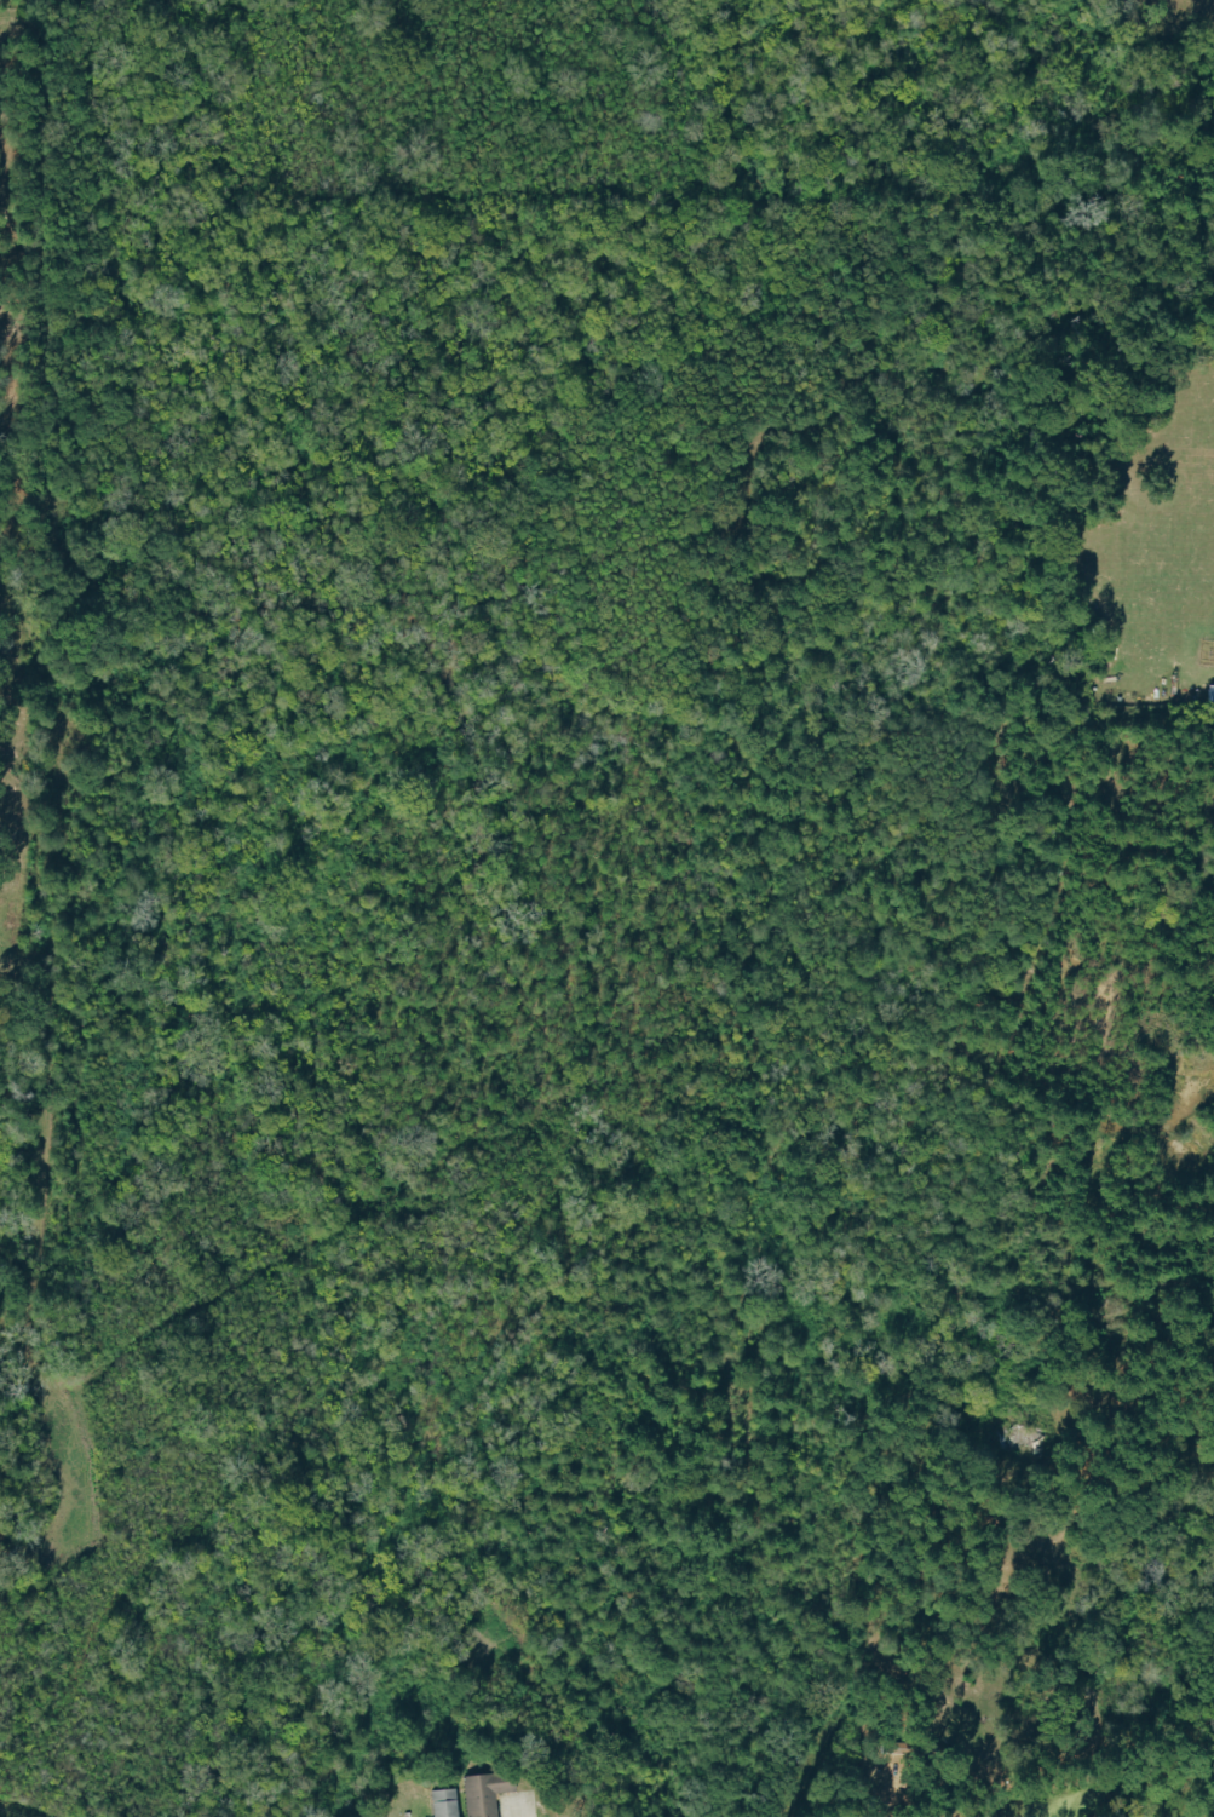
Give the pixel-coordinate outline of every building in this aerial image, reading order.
[(468,1816),(500,1816),(497,1793),(516,1791),(514,1770),(464,1775),(468,1816)] [(437,1816),(460,1816),(457,1788),(434,1790),(437,1816)]
